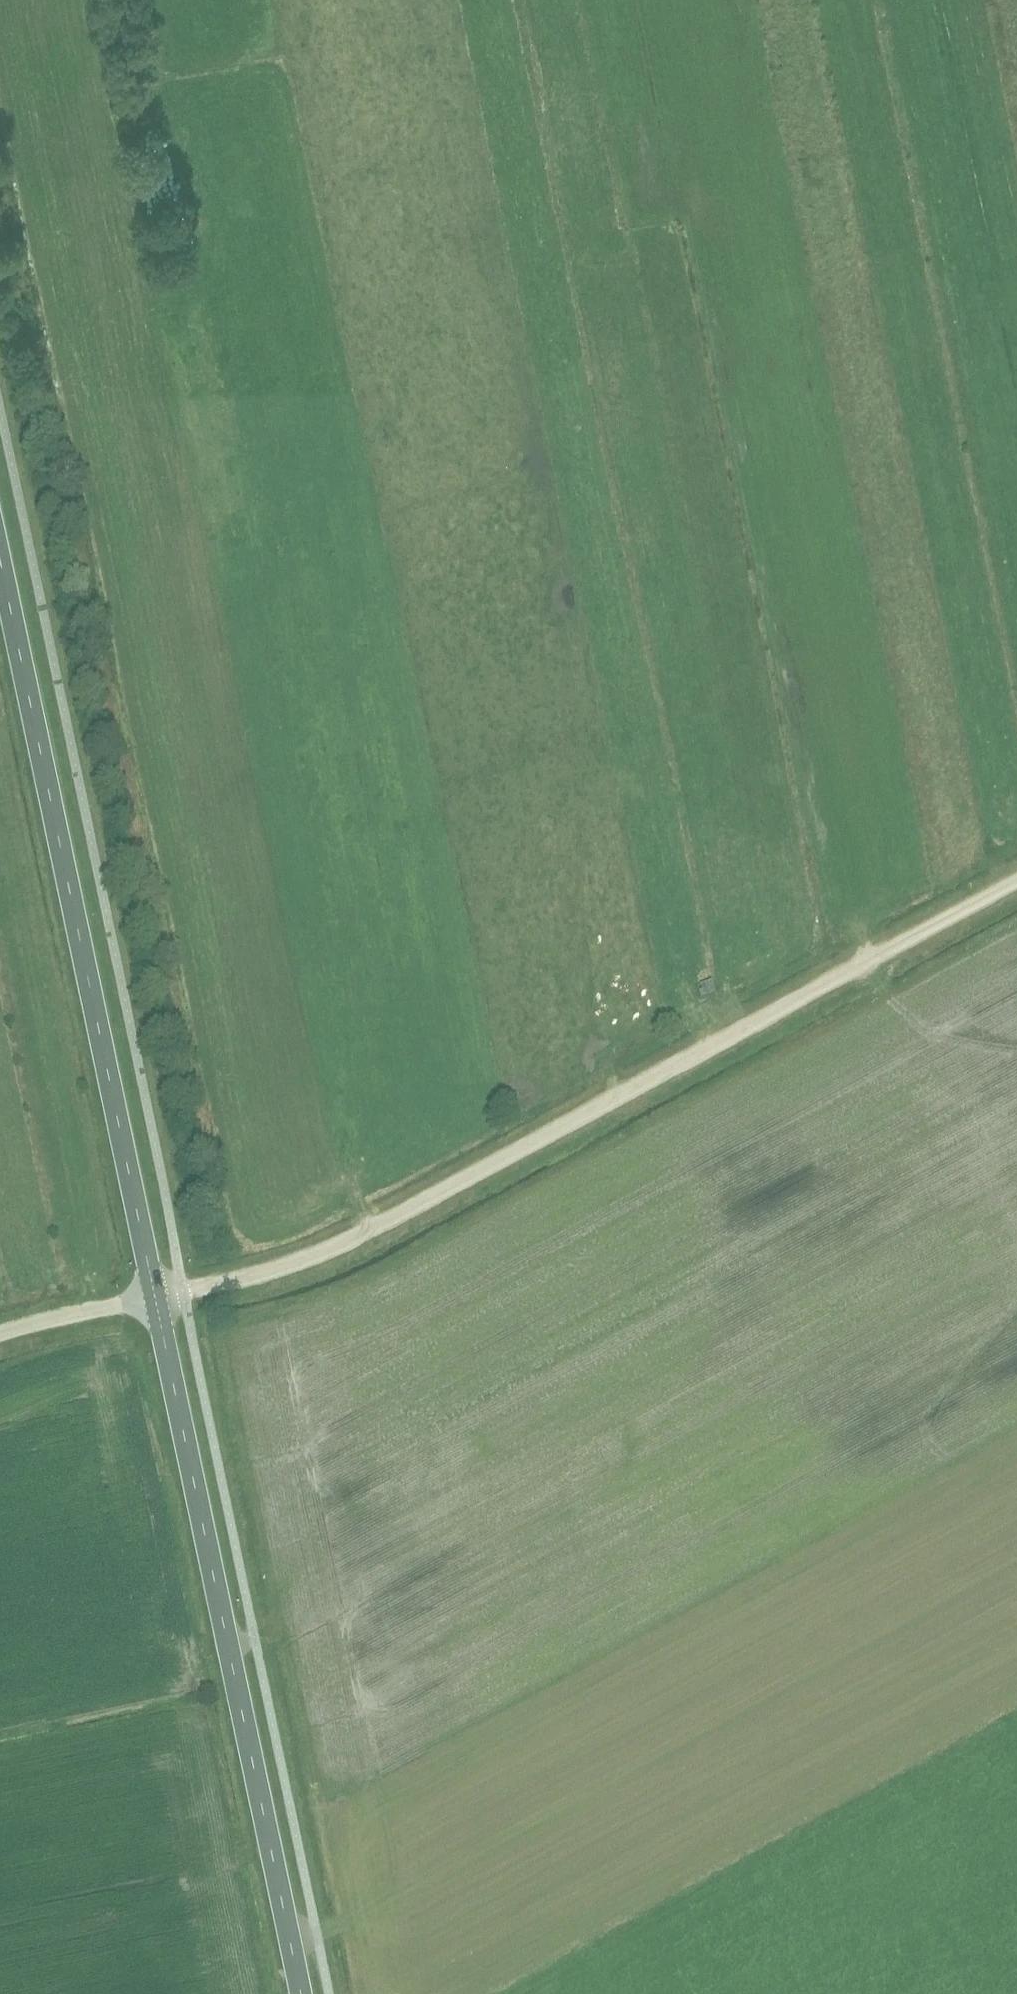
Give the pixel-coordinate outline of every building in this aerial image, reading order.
[(711,1002),(727,994),(720,979),(704,987),(711,1002)]
